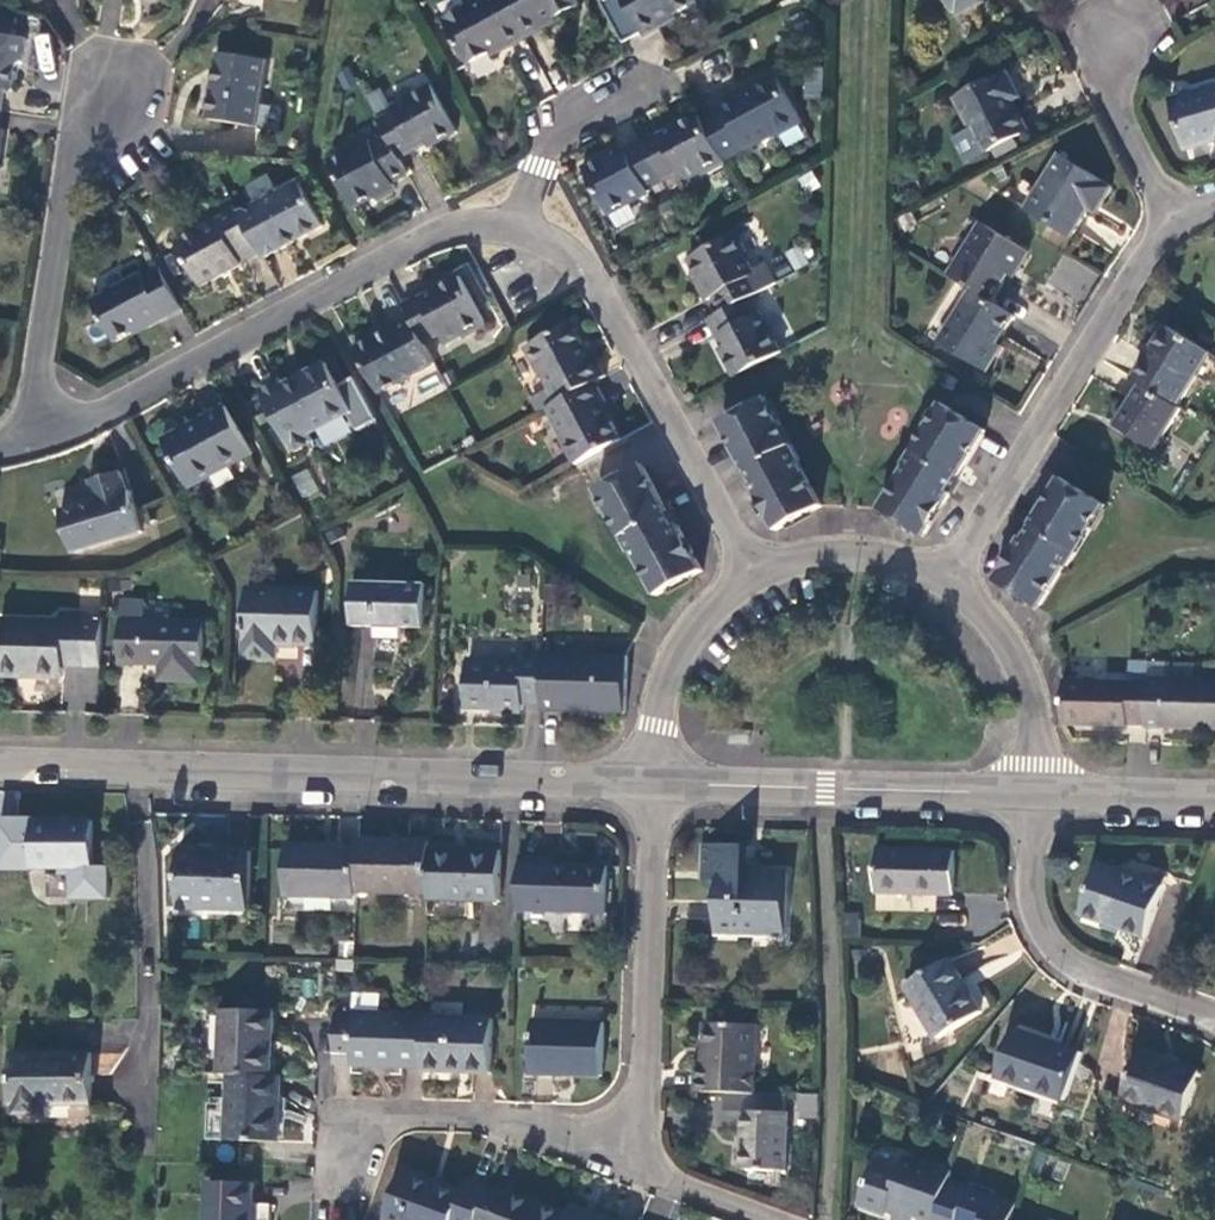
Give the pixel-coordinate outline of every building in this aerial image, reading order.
[(507,0),(476,0),(443,18),(468,63),(507,43),(508,46),(526,36),(507,0)] [(526,36),(544,26),(542,23),(580,3),(578,0),(507,0),(526,36)] [(643,35),(662,26),(659,21),(673,14),(697,2),(696,0),(624,0),(643,35)] [(951,12),(955,10),(958,17),(976,7),(973,1),(975,0),(945,0),(951,12)] [(14,12),(0,9),(0,17),(13,19),(14,12)] [(675,19),(673,14),(659,21),(662,26),(675,19)] [(5,88),(8,65),(15,60),(19,36),(10,34),(13,19),(0,17),(0,87),(5,88)] [(259,127),(269,59),(218,52),(215,74),(225,75),(224,84),(214,88),(210,120),(259,127)] [(1010,101),(1019,96),(1005,70),(952,99),(981,154),(1026,131),(1013,108),(1010,101)] [(804,72),(805,97),(822,96),(821,72),(804,72)] [(780,76),(755,89),(741,96),(738,92),(721,101),(747,149),(777,133),(778,135),(803,122),(780,76)] [(386,132),(400,156),(425,143),(427,147),(456,130),(430,84),(391,105),(393,109),(378,117),(386,132)] [(753,85),(738,92),(741,96),(755,89),(753,85)] [(1170,100),(1185,151),(1214,142),(1214,87),(1170,100)] [(1023,103),(1019,96),(1010,101),(1013,108),(1023,103)] [(685,181),(726,160),(701,115),(677,128),(661,136),(660,133),(643,142),(664,180),(680,172),(685,181)] [(675,125),(660,133),(661,136),(677,128),(675,125)] [(368,139),(329,160),(354,207),(393,185),(391,182),(408,172),(400,156),(386,132),(369,141),(368,139)] [(648,189),(664,180),(643,142),(615,156),(613,152),(584,167),(610,214),(649,193),(648,189)] [(1098,205),(1109,187),(1056,155),(1024,208),(1069,234),(1086,208),(1090,200),(1098,205)] [(245,186),(255,204),(277,192),(267,174),(245,186)] [(255,204),(240,213),(261,251),(264,257),(323,224),(300,179),(277,192),(255,204)] [(237,208),(231,196),(224,200),(230,212),(237,208)] [(1094,213),(1098,205),(1090,200),(1086,208),(1094,213)] [(240,213),(237,208),(230,212),(178,241),(202,286),(243,264),(242,261),(261,251),(240,213)] [(970,289),(991,302),(1007,274),(1012,266),(1018,270),(1029,252),(980,222),(948,275),(970,289)] [(747,298),(759,292),(751,277),(756,274),(734,234),(687,259),(708,299),(713,297),(721,312),(747,298)] [(799,248),(768,261),(774,277),(806,264),(799,248)] [(1046,284),(1083,303),(1099,272),(1062,253),(1046,284)] [(150,324),(182,306),(159,264),(143,272),(141,268),(91,295),(114,339),(134,328),(148,321),(150,324)] [(1013,278),(1018,270),(1012,266),(1007,274),(1013,278)] [(407,312),(423,341),(438,333),(444,343),(483,322),(459,275),(437,288),(421,297),(419,294),(402,303),(407,312)] [(435,285),(419,294),(421,297),(437,288),(435,285)] [(996,344),(1013,316),(991,302),(970,289),(938,342),(986,372),(997,354),(992,351),(996,344)] [(734,376),(750,368),(781,351),(759,312),(756,314),(747,298),(721,312),(708,319),(723,347),(719,349),(734,376)] [(413,361),(429,352),(423,341),(407,312),(389,322),(391,325),(354,345),(379,392),(418,371),(413,361)] [(136,332),(150,324),(148,321),(134,328),(136,332)] [(594,380),(606,374),(597,357),(592,359),(584,345),(572,321),(524,346),(537,371),(540,370),(550,388),(557,401),(594,380)] [(1173,405),(1193,373),(1204,379),(1214,360),(1214,356),(1162,324),(1129,378),(1138,383),(1173,405)] [(589,343),(584,345),(592,359),(597,357),(589,343)] [(1001,348),(996,344),(992,351),(997,354),(1001,348)] [(260,386),(293,449),(314,438),(310,430),(352,406),(327,360),(284,382),(280,375),(260,386)] [(939,386),(953,392),(960,377),(946,371),(939,386)] [(604,397),(594,380),(557,401),(547,406),(563,434),(561,436),(575,463),(621,438),(608,414),(600,399),(604,397)] [(1151,449),(1177,407),(1173,405),(1138,383),(1111,425),(1151,449)] [(557,401),(550,388),(532,398),(539,411),(547,406),(557,401)] [(612,412),(604,397),(600,399),(608,414),(612,412)] [(776,530),(821,506),(797,462),(799,460),(767,400),(722,425),(746,469),(754,465),(762,478),(751,484),(776,530)] [(254,450),(228,402),(166,437),(192,484),(254,450)] [(924,537),(951,493),(940,486),(948,472),(957,478),(984,434),(940,406),(904,466),(906,467),(880,509),(924,537)] [(308,467),(291,475),(302,499),(319,491),(308,467)] [(703,569),(678,525),(668,531),(659,516),(668,512),(643,467),(599,491),(630,550),(633,548),(657,594),(703,569)] [(62,508),(74,549),(141,528),(129,487),(126,488),(120,468),(91,477),(97,497),(62,508)] [(996,578),(1039,605),(1064,563),(1067,565),(1104,505),(1060,478),(1034,522),(1042,527),(1033,541),(1023,534),(996,578)] [(188,554),(203,546),(197,534),(181,542),(188,554)] [(424,629),(425,584),(355,581),(353,626),(374,627),(374,639),(400,640),(401,628),(424,629)] [(318,644),(319,591),(249,587),(246,656),(271,657),(272,642),(318,644)] [(101,676),(102,662),(103,619),(85,619),(85,612),(61,611),(61,620),(0,618),(0,666),(37,666),(37,675),(62,676),(101,676)] [(204,665),(205,620),(122,617),(122,662),(162,663),(174,663),(173,679),(198,680),(199,665),(204,665)] [(624,709),(626,653),(582,650),(542,648),(542,650),(541,697),(540,706),(624,709)] [(541,697),(542,650),(523,649),(523,656),(495,655),(495,659),(466,658),(465,703),(522,705),(523,696),(541,697)] [(1143,726),(1214,728),(1214,677),(1192,677),(1192,661),(1162,660),(1162,676),(1144,676),(1144,680),(1143,724),(1143,726)] [(161,679),(173,679),(174,663),(162,663),(161,679)] [(37,675),(37,666),(0,666),(0,674),(37,675)] [(1059,711),(1060,724),(1124,726),(1124,723),(1143,724),(1144,680),(1060,677),(1059,711)] [(92,867),(91,819),(32,819),(31,867),(92,867)] [(428,841),(356,838),(356,846),(355,889),(426,892),(427,847),(428,841)] [(355,889),(356,846),(286,844),(284,894),(355,897),(355,889)] [(714,918),(783,921),(785,872),(744,870),(745,845),(702,844),(701,881),(715,882),(714,918)] [(498,849),(427,847),(426,892),(426,897),(497,900),(498,849)] [(247,908),(250,850),(178,848),(176,906),(247,908)] [(946,895),(947,851),(871,849),(870,894),(946,895)] [(533,910),(536,856),(516,855),(515,909),(533,910)] [(536,856),(533,910),(604,913),(606,865),(553,863),(553,857),(536,856)] [(1139,935),(1157,886),(1092,862),(1074,913),(1139,935)] [(782,935),(783,921),(714,918),(713,932),(782,935)] [(837,919),(838,939),(856,939),(857,919),(837,919)] [(976,1012),(944,959),(901,986),(934,1039),(976,1012)] [(227,1074),(269,1076),(272,1010),(206,1008),(203,1073),(227,1074)] [(421,1067),(422,1016),(352,1013),(332,1012),(331,1057),(349,1058),(349,1064),(421,1067)] [(491,1019),(422,1016),(421,1067),(421,1069),(489,1072),(491,1019)] [(599,1076),(602,1023),(530,1020),(527,1073),(599,1076)] [(723,1094),(750,1095),(751,1026),(703,1024),(701,1062),(694,1061),(694,1093),(723,1094)] [(1056,1100),(1073,1053),(1008,1029),(991,1078),(1056,1100)] [(1130,1105),(1148,1054),(1131,1047),(1114,1099),(1130,1105)] [(87,1053),(8,1053),(9,1104),(12,1104),(12,1113),(42,1113),(42,1104),(87,1104),(87,1053)] [(1157,1057),(1148,1054),(1130,1105),(1156,1114),(1173,1120),(1189,1072),(1156,1060),(1157,1057)] [(276,1098),(278,1076),(269,1076),(227,1074),(224,1139),(275,1141),(275,1137),(281,1137),(283,1098),(276,1098)] [(750,1095),(723,1094),(723,1111),(739,1111),(785,1113),(785,1096),(750,1095)] [(818,1114),(819,1097),(802,1096),(801,1113),(818,1114)] [(783,1172),(785,1113),(739,1111),(739,1171),(783,1172)] [(944,1172),(898,1155),(892,1169),(866,1160),(850,1203),(884,1215),(882,1219),(900,1219),(903,1214),(921,1219),(927,1219),(941,1180),(944,1172)] [(484,1187),(463,1179),(459,1191),(398,1168),(380,1219),(473,1219),(484,1187)] [(249,1181),(204,1180),(203,1219),(265,1219),(266,1202),(248,1202),(249,1181)] [(941,1180),(927,1219),(1002,1219),(1008,1205),(941,1180)] [(484,1187),(473,1219),(561,1219),(564,1212),(505,1191),(504,1195),(484,1187)] [(567,1204),(564,1212),(561,1219),(609,1219),(567,1204)]
